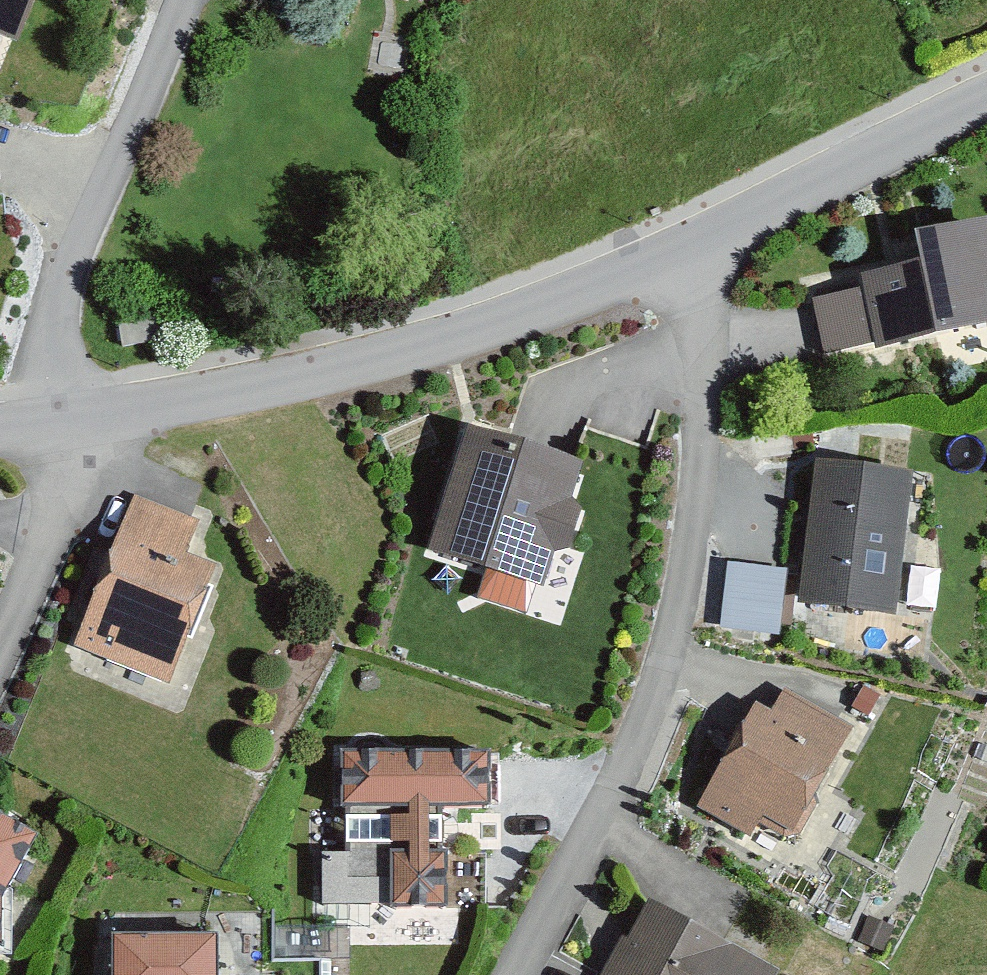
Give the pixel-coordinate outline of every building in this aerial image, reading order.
[(11,50),(32,0),(0,0),(0,45),(11,50)] [(912,240),(918,269),(855,282),(858,299),(813,308),(823,359),(870,349),(872,355),(986,333),(986,225),(912,240)] [(579,467),(463,434),(428,556),(543,590),(553,556),(568,561),(583,511),(568,507),(579,467)] [(894,624),(907,481),(808,472),(795,614),(894,624)] [(194,528),(134,504),(75,653),(167,689),(212,573),(181,561),(194,528)] [(781,578),(729,570),(719,636),(772,644),(781,578)] [(771,720),(752,710),(694,817),(747,846),(757,829),(792,848),(851,739),(781,701),(771,720)] [(336,756),(335,816),(405,817),(405,824),(340,823),(340,854),(405,855),(405,862),(317,861),(316,911),(385,912),(385,918),(440,919),(441,863),(426,863),(426,855),(439,855),(439,825),(427,825),(427,816),(487,816),(487,758),(336,756)] [(30,840),(0,824),(0,897),(30,840)] [(642,909),(605,974),(759,974),(642,909)] [(214,944),(109,944),(109,974),(214,974),(214,944)]
